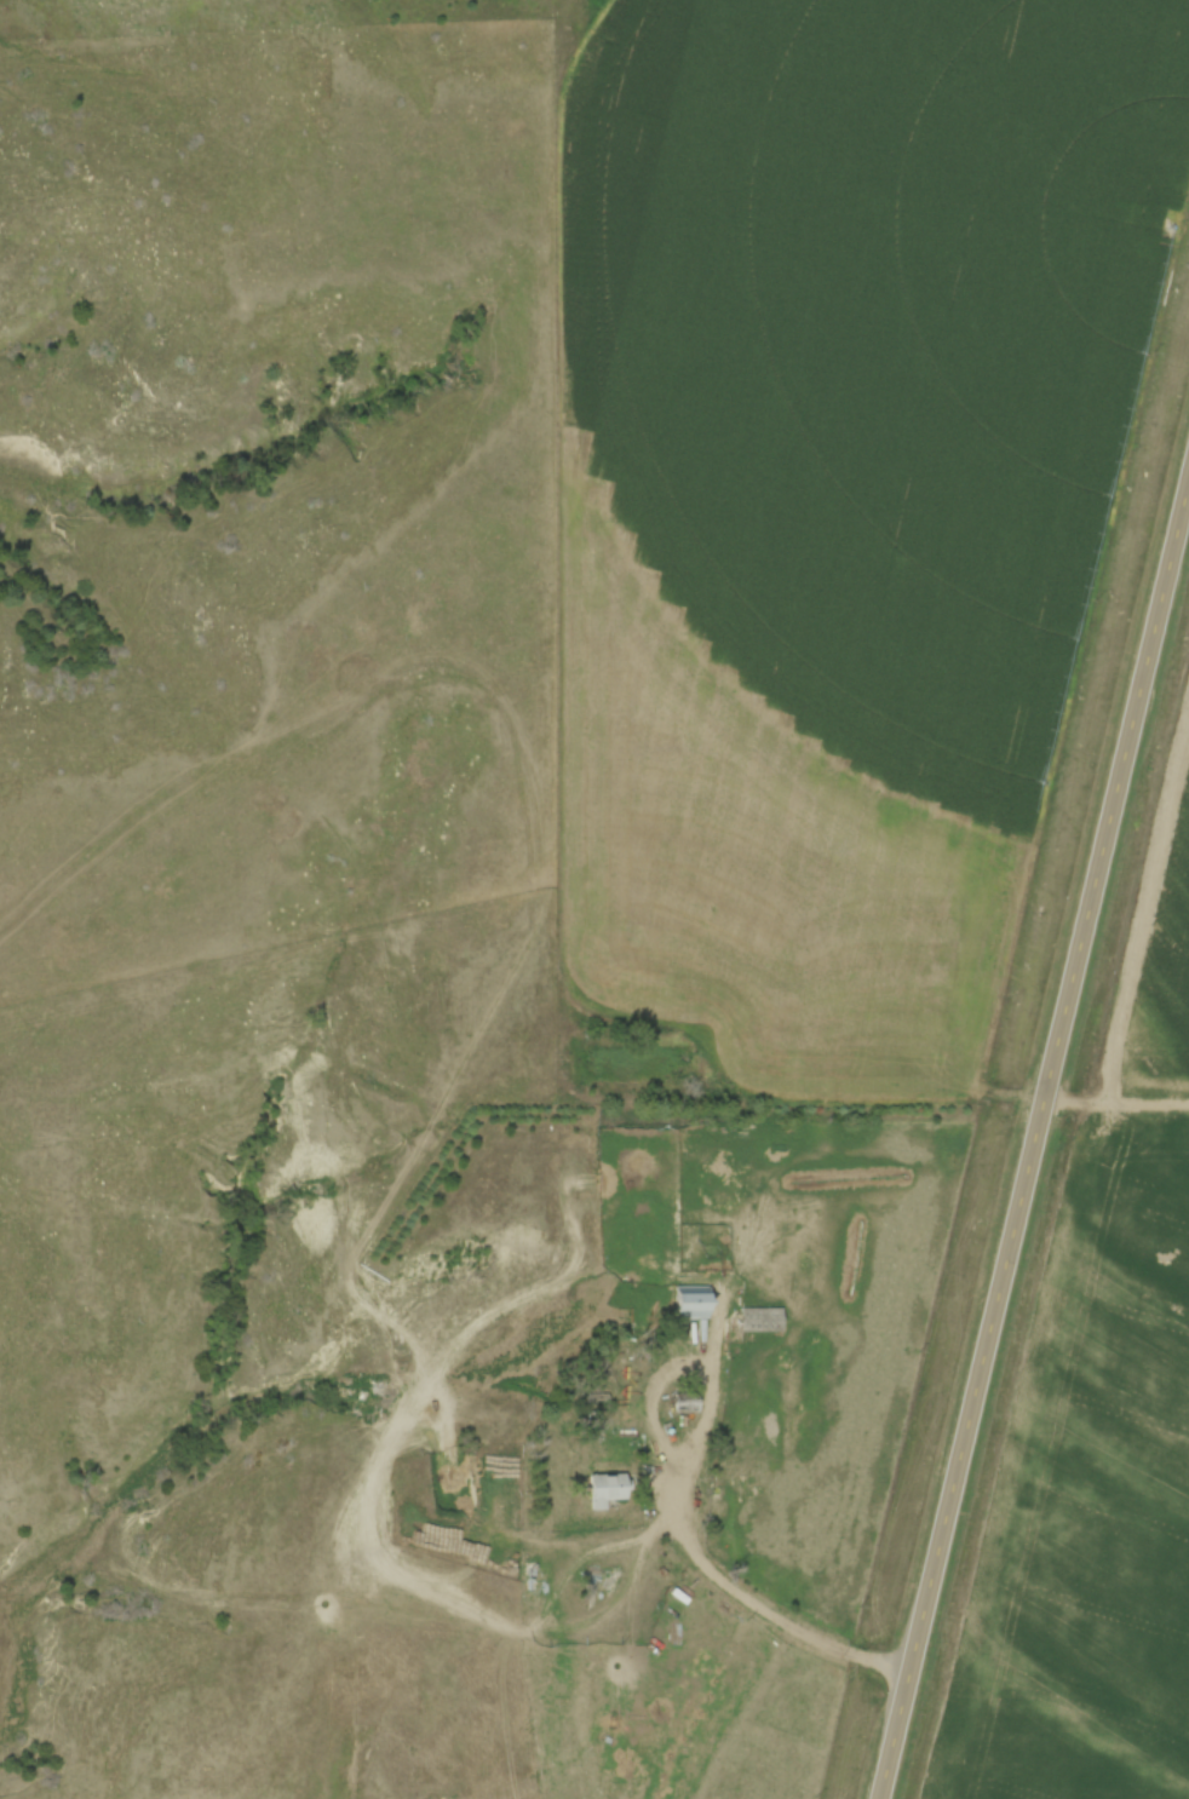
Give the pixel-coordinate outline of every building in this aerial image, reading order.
[(710,1286),(674,1286),(674,1318),(710,1318),(710,1286)] [(739,1309),(739,1332),(782,1332),(782,1309),(739,1309)] [(590,1393),(589,1406),(607,1406),(607,1393),(590,1393)] [(674,1412),(697,1412),(697,1399),(674,1399),(674,1412)] [(627,1502),(627,1475),(590,1475),(590,1511),(605,1511),(605,1502),(627,1502)]
